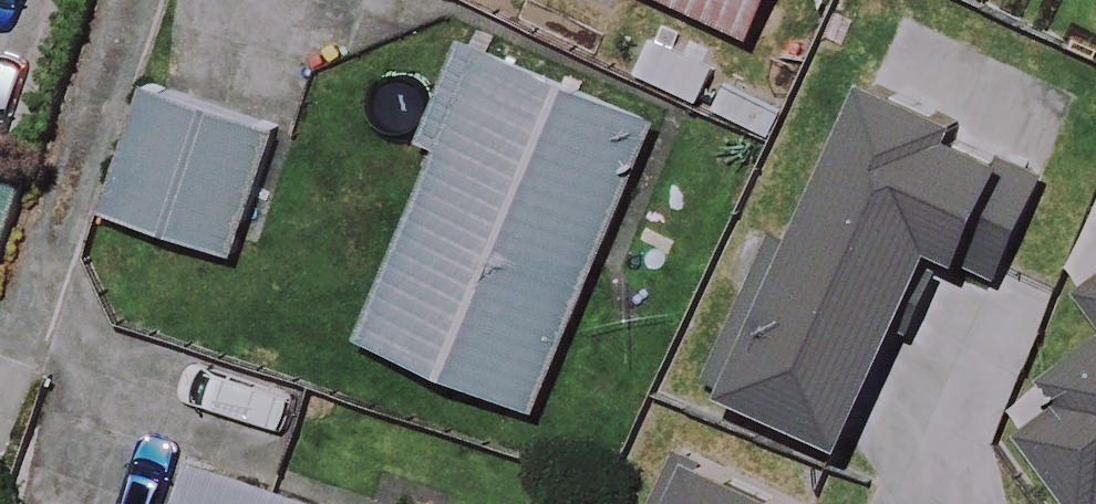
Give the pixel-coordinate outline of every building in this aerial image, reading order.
[(756,36),(772,0),(677,0),(756,36)] [(676,122),(476,36),(430,142),(447,150),(368,335),(551,413),(676,122)] [(287,112),(167,71),(118,214),(237,255),(287,112)] [(1052,182),(883,90),(724,384),(850,453),(956,257),(998,280),(1052,182)] [(0,173),(0,270),(33,185),(0,173)] [(1078,294),(1095,320),(1095,282),(1078,294)] [(1038,377),(1059,409),(1020,435),(1066,503),(1095,503),(1095,338),(1038,377)] [(196,454),(179,503),(341,503),(196,454)] [(686,459),(669,503),(803,503),(686,459)]
